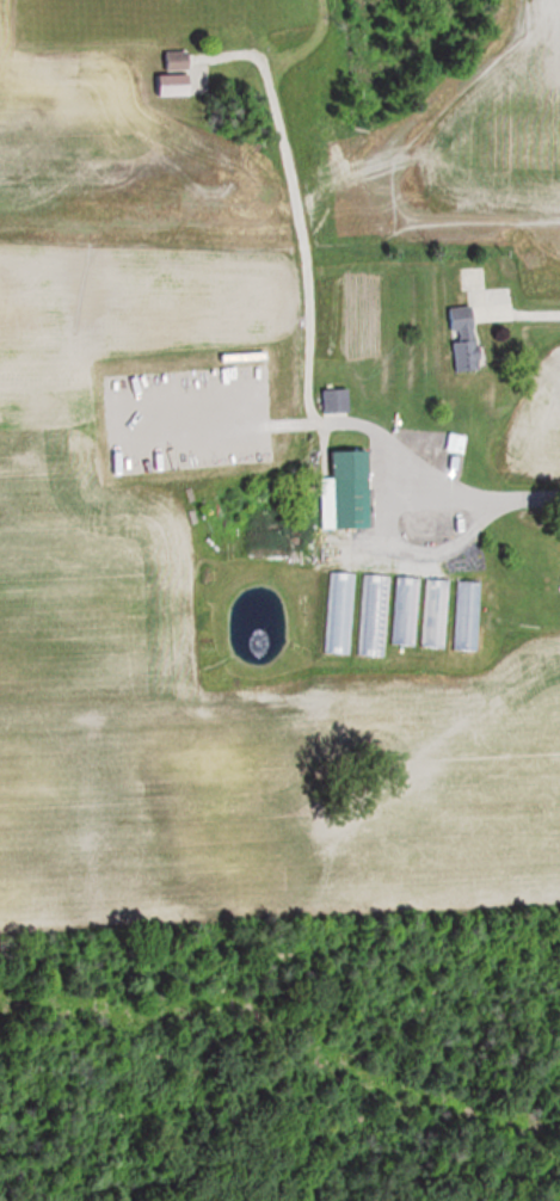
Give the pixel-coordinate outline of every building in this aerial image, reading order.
[(193,72),(193,53),(167,53),(167,72),(193,72)] [(448,309),(455,373),(486,370),(479,306),(448,309)] [(325,433),(330,482),(320,484),(322,532),(373,532),(369,455),(359,452),(358,433),(325,433)] [(426,469),(444,480),(456,460),(438,449),(426,469)] [(326,577),(322,659),(349,660),(353,577),(326,577)] [(361,578),(356,661),(381,661),(388,579),(361,578)] [(393,580),(387,651),(416,651),(420,581),(393,580)] [(424,581),(419,652),(447,653),(453,584),(424,581)] [(455,584),(451,652),(480,653),(481,585),(455,584)]
